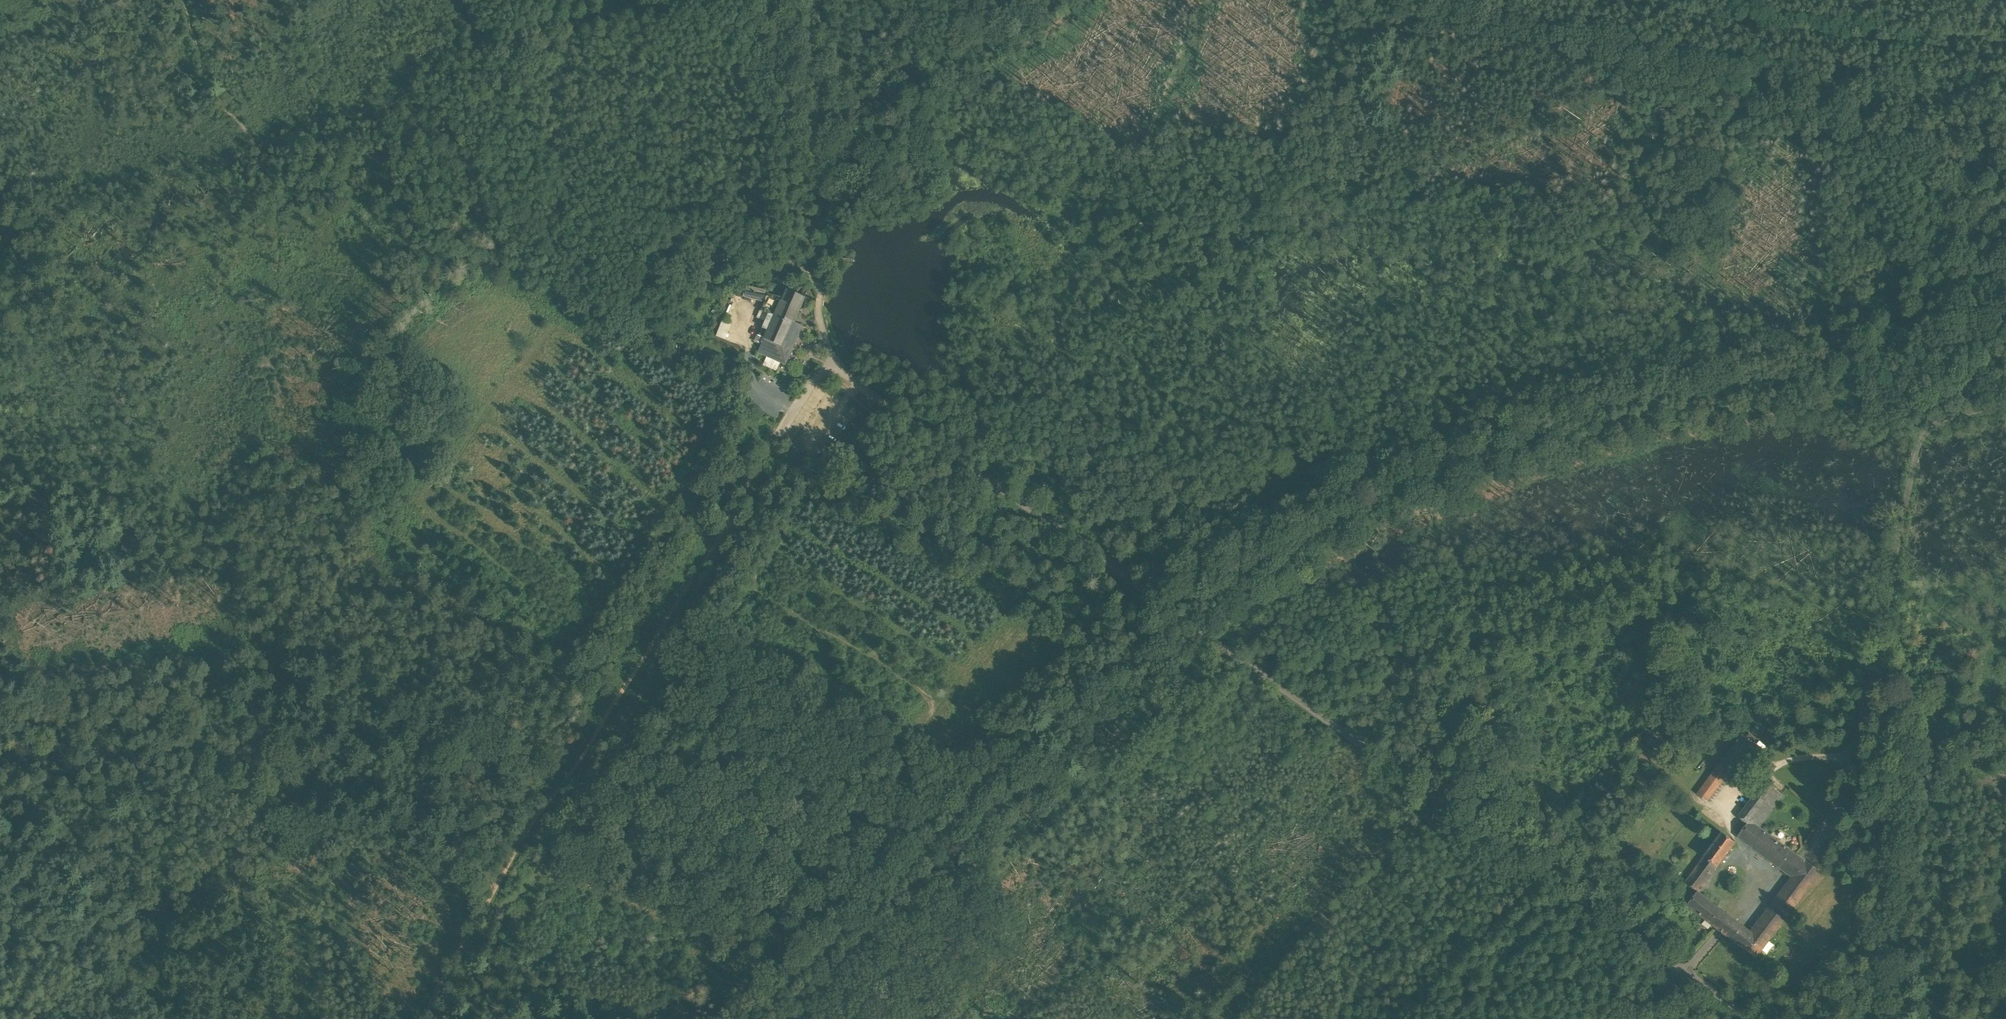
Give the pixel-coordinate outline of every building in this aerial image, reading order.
[(742,297),(758,301),(762,293),(744,289),(742,297)] [(779,307),(778,307),(774,315),(771,322),(764,338),(757,352),(780,362),(785,364),(785,363),(791,350),(801,326),(792,321),(803,297),(786,289),(782,298),(779,307)] [(767,294),(762,293),(758,301),(764,302),(767,294)] [(779,307),(782,298),(767,294),(764,302),(760,311),(772,315),(772,314),(774,315),(778,307),(779,307)] [(759,335),(764,338),(771,322),(765,319),(759,335)] [(722,320),(716,335),(726,339),(732,324),(722,320)] [(1743,733),(1729,751),(1742,761),(1755,743),(1743,733)] [(1742,761),(1729,751),(1699,792),(1707,799),(1729,770),(1733,773),(1742,761)] [(1765,781),(1739,817),(1747,823),(1749,820),(1758,827),(1782,794),(1765,781)] [(1758,827),(1749,820),(1747,823),(1738,835),(1758,850),(1769,835),(1758,827)] [(1721,833),(1704,856),(1717,866),(1734,842),(1721,833)] [(1797,856),(1769,835),(1758,850),(1786,871),(1797,856)] [(1717,866),(1704,856),(1684,882),(1697,891),(1697,892),(1717,866)] [(1797,856),(1786,871),(1789,874),(1793,876),(1794,877),(1805,861),(1801,859),(1797,856)] [(1805,861),(1794,877),(1793,876),(1792,876),(1793,877),(1784,889),(1798,900),(1819,872),(1805,861)] [(1731,917),(1728,914),(1717,928),(1720,931),(1755,957),(1798,900),(1784,889),(1751,932),(1750,932),(1731,917)] [(1690,899),(1686,905),(1704,918),(1714,904),(1697,892),(1697,891),(1690,899)] [(1714,904),(1704,918),(1717,928),(1728,914),(1714,904)]
